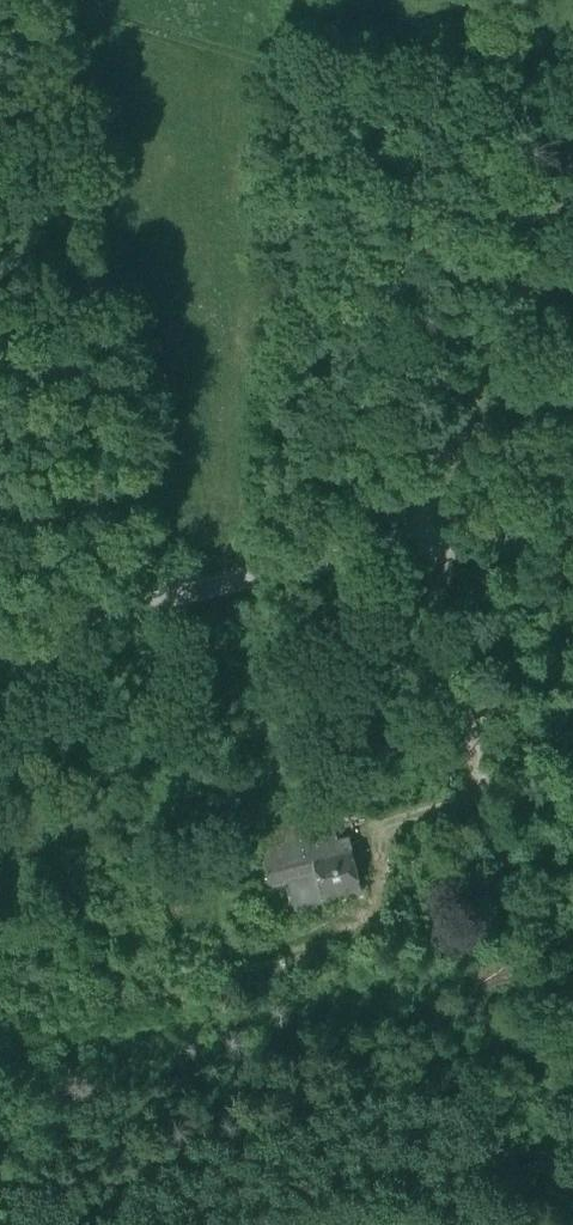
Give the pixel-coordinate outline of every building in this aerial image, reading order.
[(334,817),(259,835),(262,849),(337,832),(334,817)] [(324,897),(362,888),(353,849),(335,854),(333,845),(340,843),(339,839),(337,832),(262,849),(271,886),(290,881),(318,874),(324,897)] [(350,837),(339,839),(340,843),(333,845),(335,854),(353,849),(350,837)] [(318,874),(290,881),(297,910),(325,903),(324,897),(318,874)] [(0,907),(0,924),(12,932),(18,922),(3,913),(6,908),(1,905),(0,907)]
